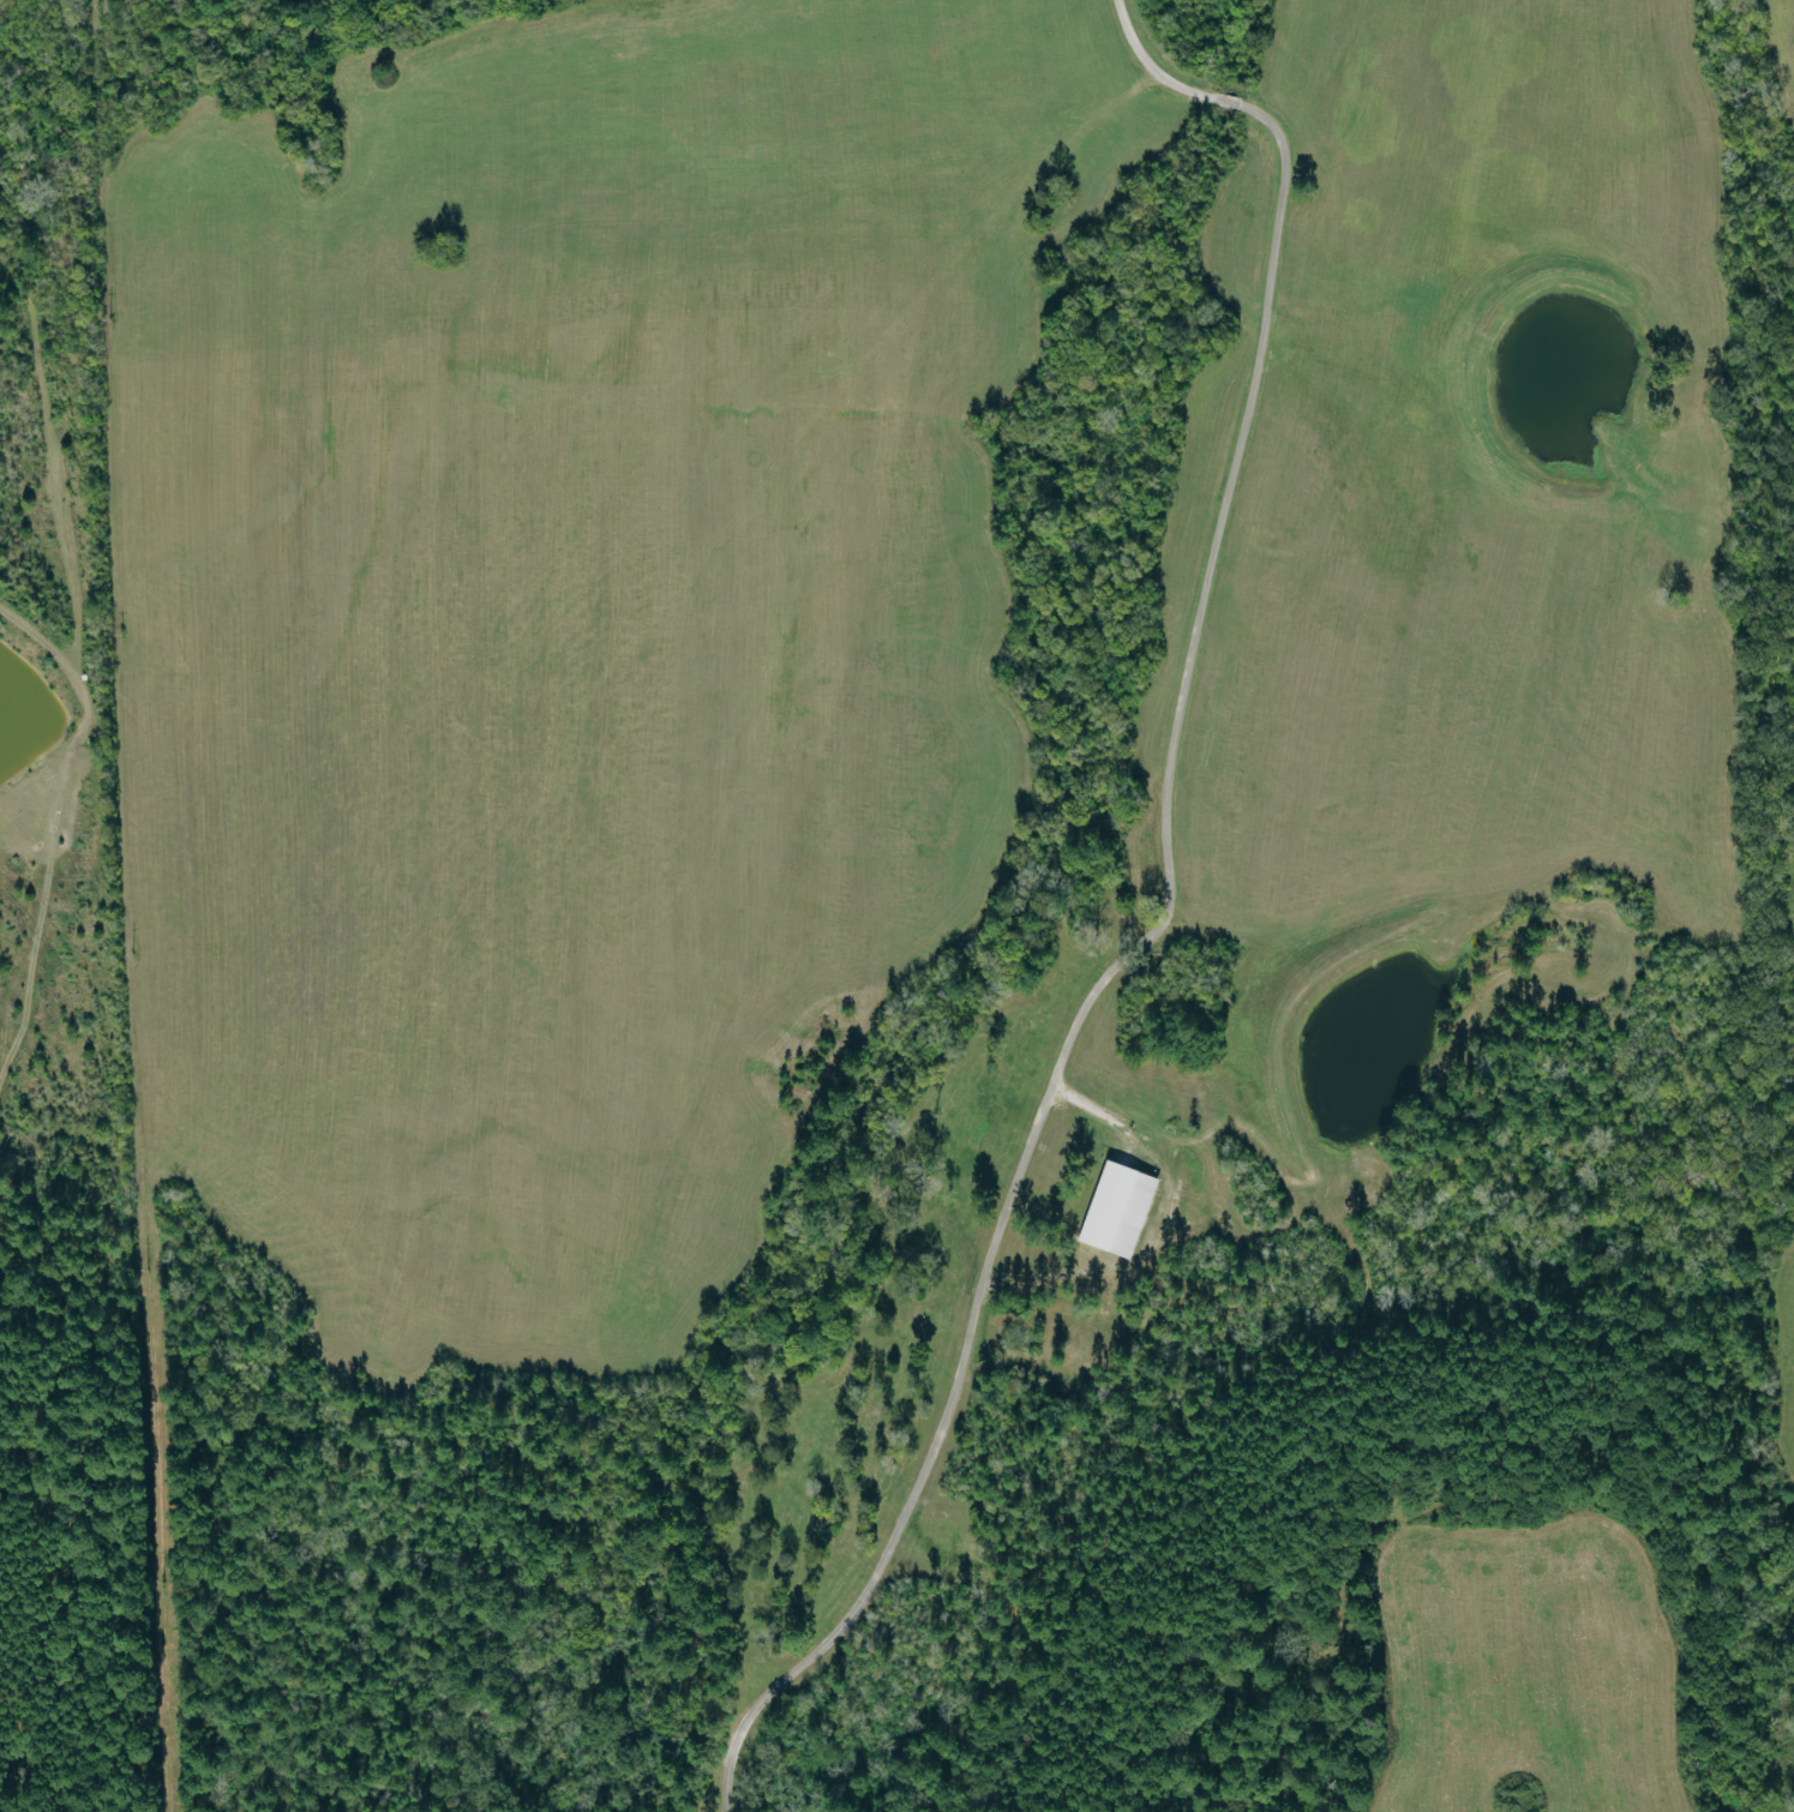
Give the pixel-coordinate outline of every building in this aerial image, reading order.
[(1136,1260),(1164,1178),(1111,1160),(1083,1242),(1136,1260)]
